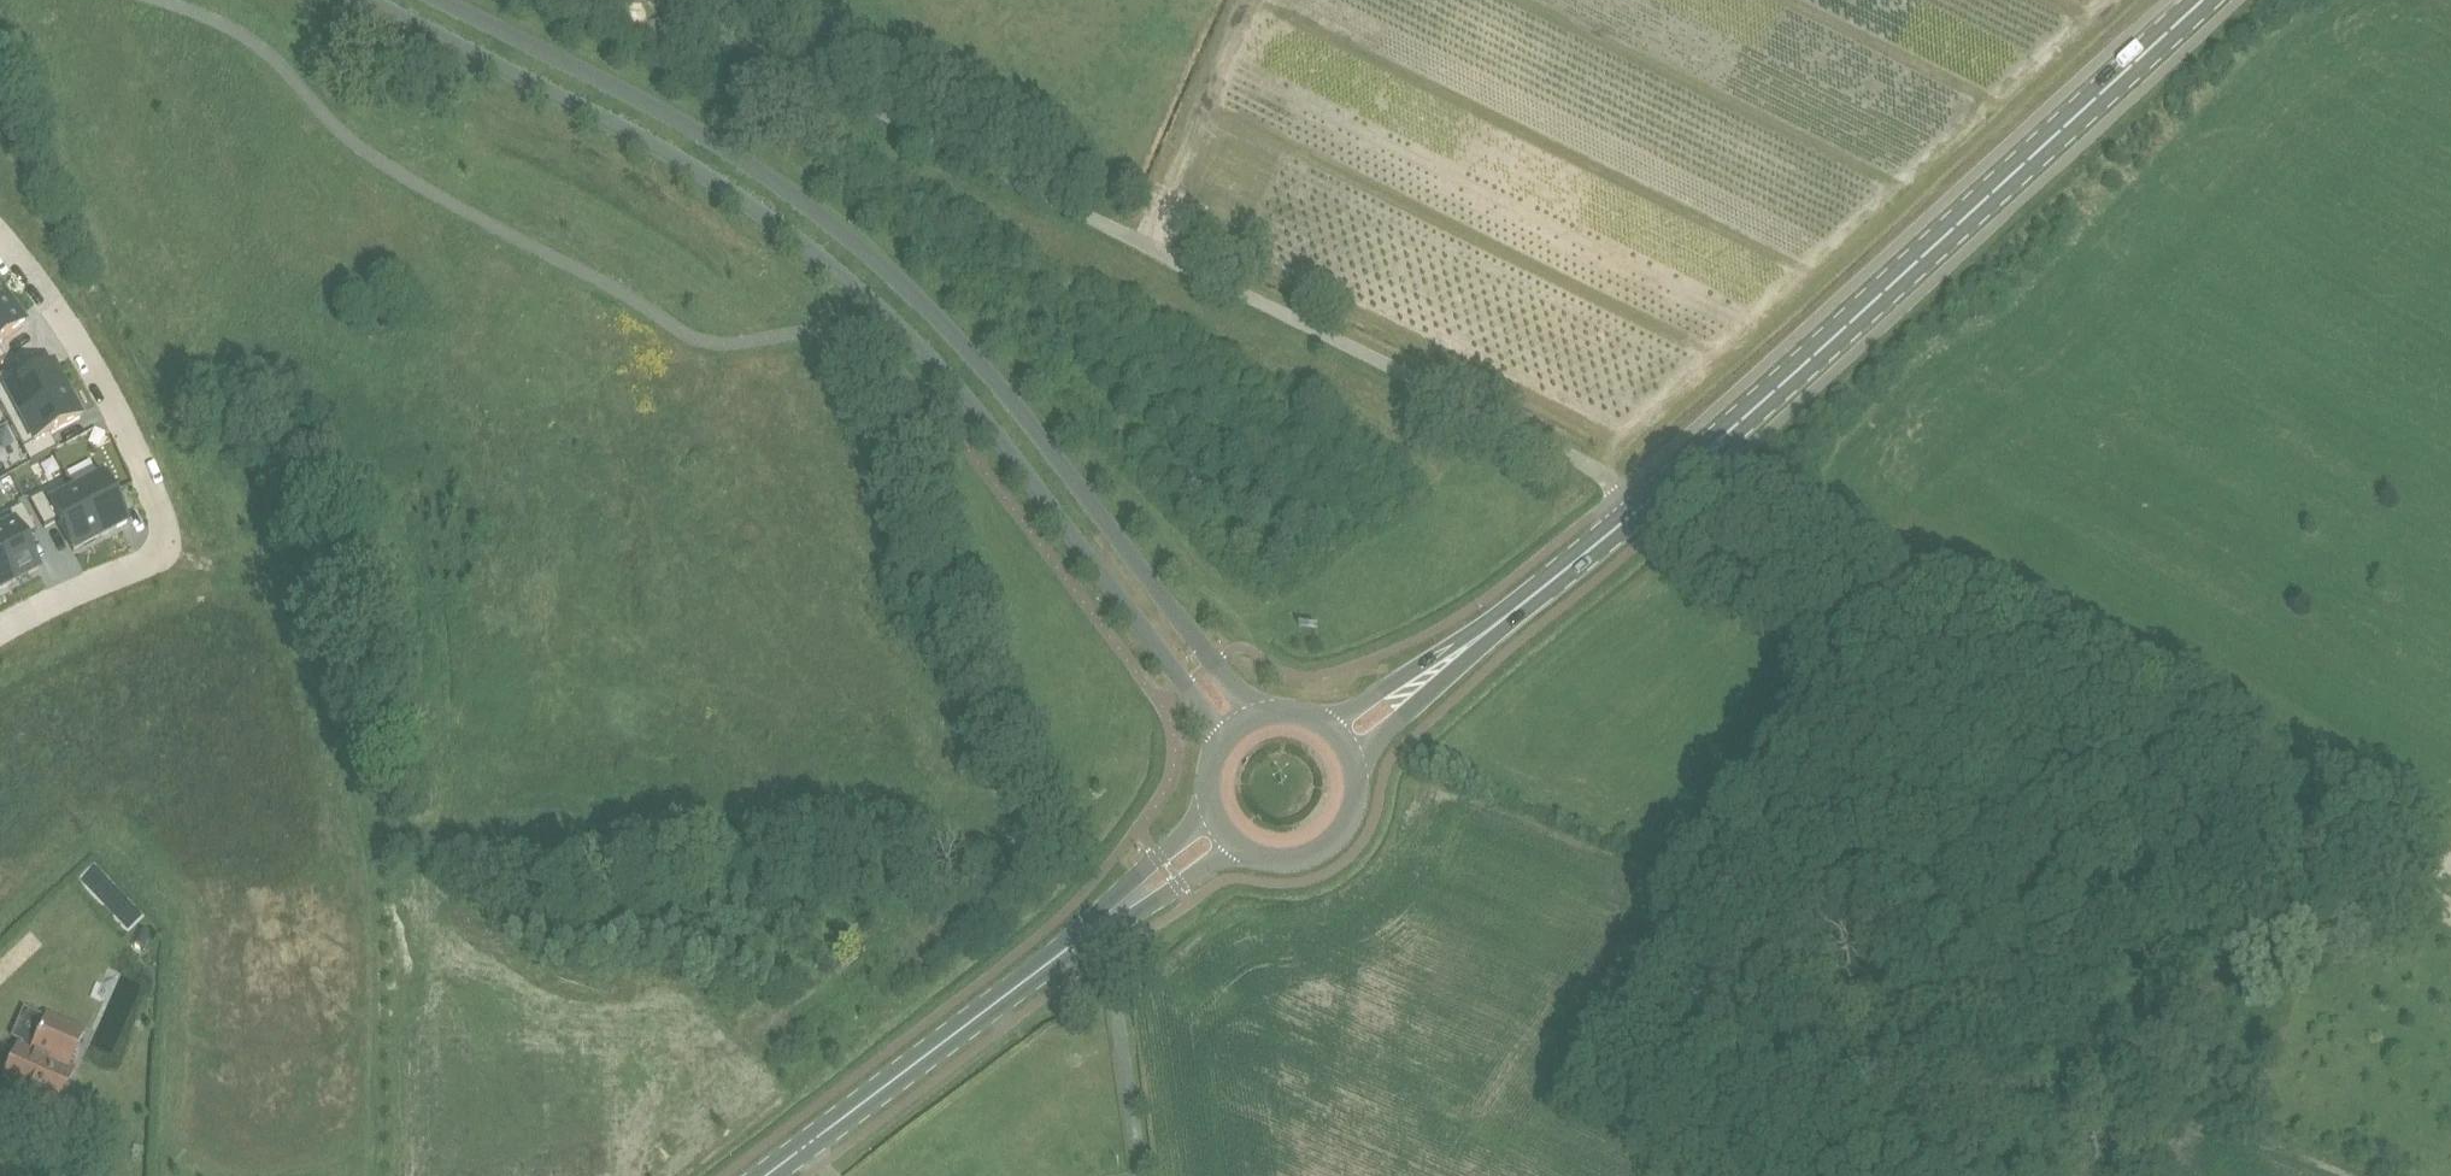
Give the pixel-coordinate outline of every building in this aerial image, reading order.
[(0,307),(0,344),(24,327),(6,303),(0,307)] [(0,378),(0,409),(8,425),(65,394),(51,368),(21,384),(14,370),(0,378)] [(65,394),(8,425),(29,465),(56,451),(49,437),(79,421),(75,412),(80,410),(72,394),(67,397),(65,394)] [(102,478),(75,492),(100,539),(127,525),(102,478)] [(44,496),(30,503),(44,530),(57,522),(73,553),(100,539),(75,492),(73,487),(47,501),(44,496)] [(0,519),(0,564),(12,586),(38,572),(22,541),(35,534),(21,507),(0,519)] [(12,586),(0,564),(0,592),(12,586)] [(142,929),(135,943),(144,947),(150,933),(142,929)] [(72,1084),(69,1082),(74,1070),(68,1068),(84,1033),(48,1016),(47,1018),(32,1051),(23,1047),(19,1045),(2,1084),(14,1090),(10,1099),(37,1111),(41,1102),(56,1109),(58,1106),(61,1107),(67,1105),(74,1089),(72,1084)]
